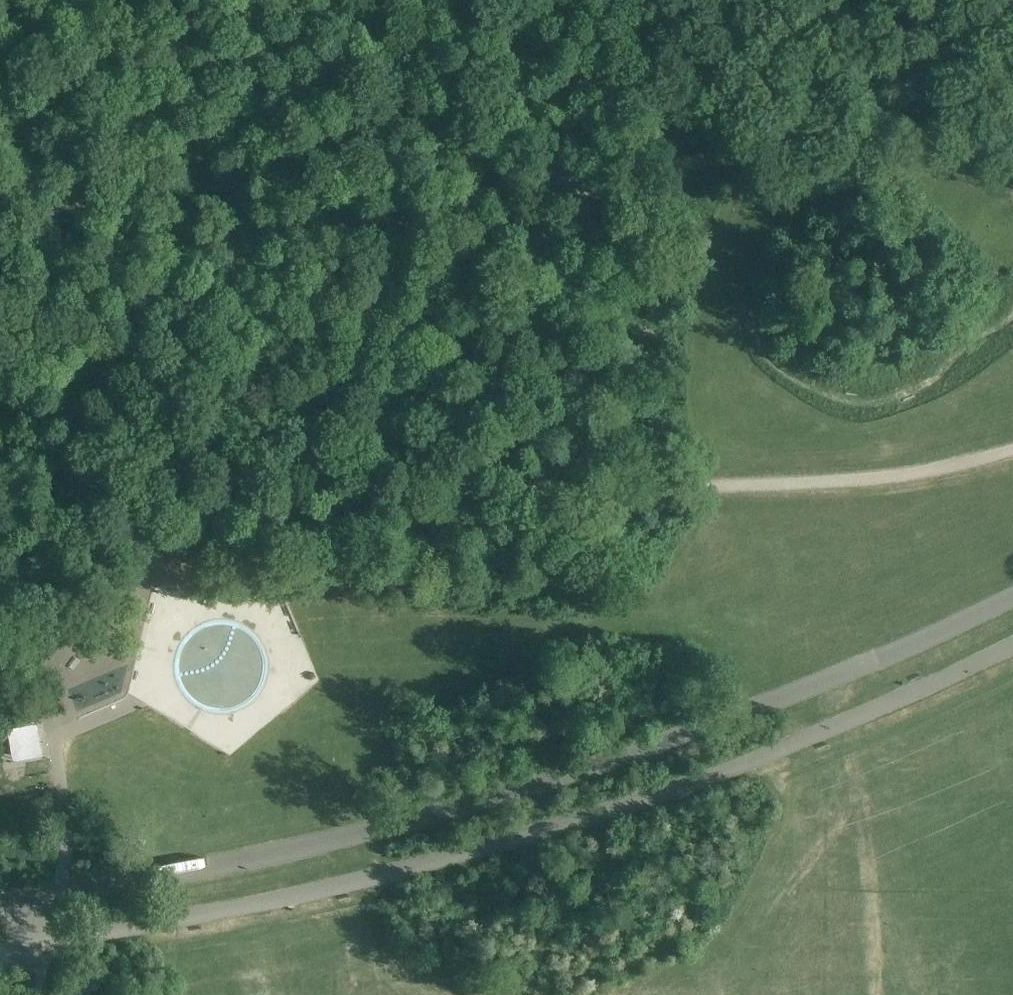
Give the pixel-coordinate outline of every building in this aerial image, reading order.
[(16,756),(38,752),(34,734),(33,728),(11,732),(16,756)]
